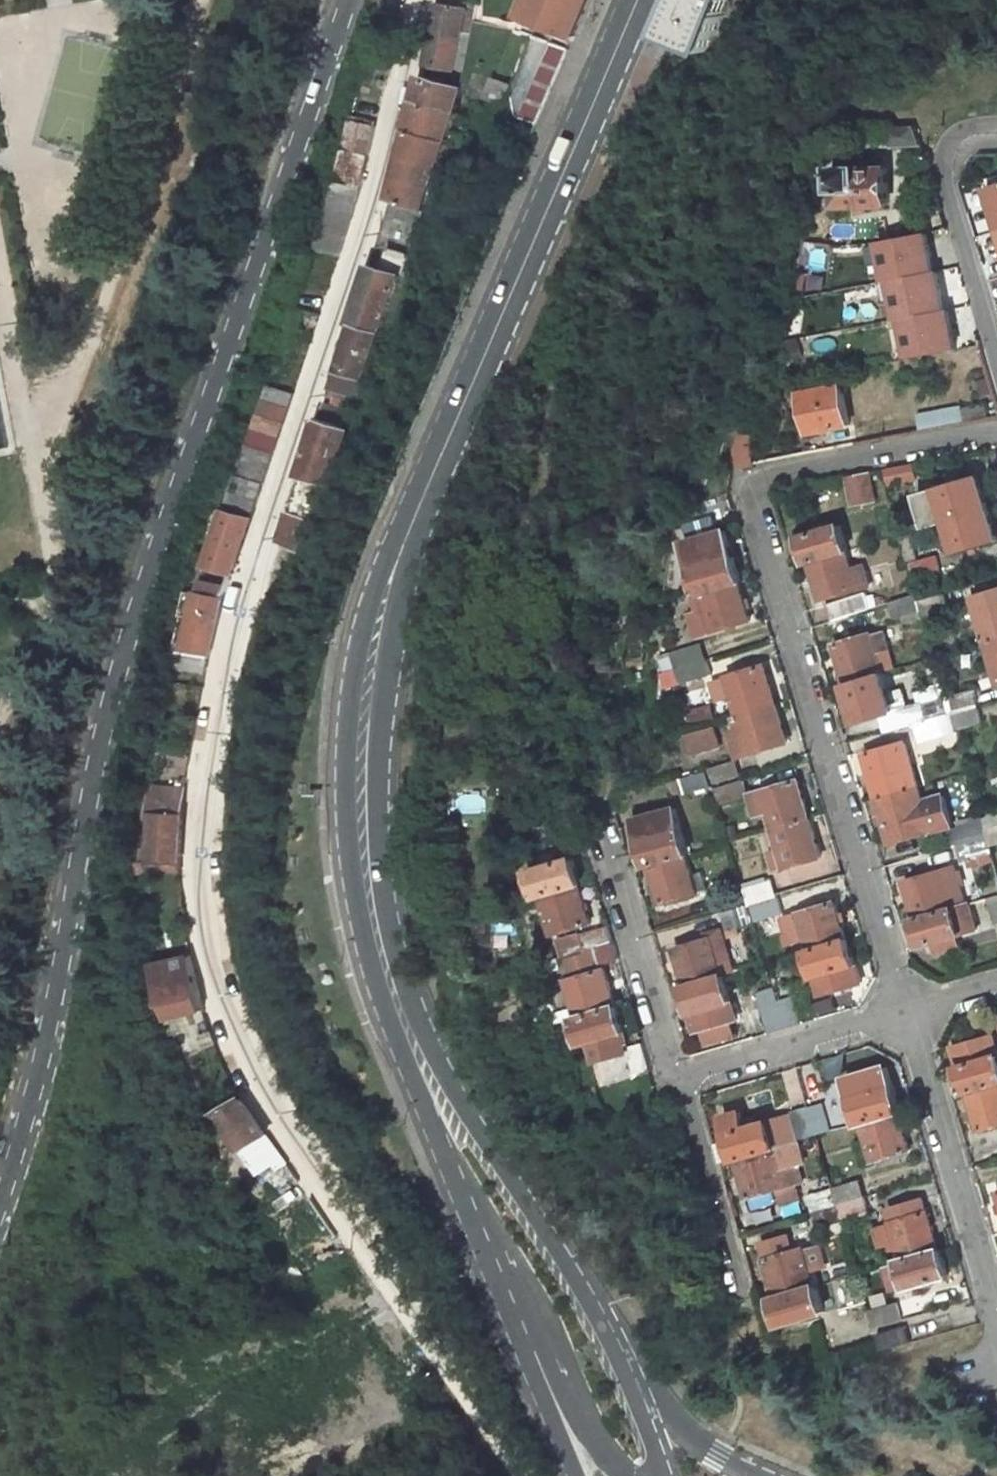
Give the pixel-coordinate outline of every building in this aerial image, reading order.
[(378,9),(377,10),(391,12),(393,0),(379,0),(378,9)] [(422,63),(462,73),(476,4),(460,0),(435,0),(422,63)] [(525,15),(575,36),(591,0),(531,0),(525,15)] [(724,0),(677,0),(662,35),(702,52),(724,0)] [(521,24),(567,45),(568,44),(571,45),(575,36),(525,15),(521,24)] [(548,42),(519,115),(537,122),(566,49),(548,42)] [(475,91),(491,98),(499,81),(483,74),(475,91)] [(451,115),(458,90),(419,76),(413,101),(451,115)] [(420,212),(451,115),(413,101),(388,203),(420,212)] [(351,115),(335,181),(335,182),(360,189),(375,121),(351,115)] [(893,146),(922,146),(916,127),(892,127),(893,146)] [(841,170),(885,170),(886,160),(841,159),(841,170)] [(885,208),(885,170),(841,170),(837,170),(837,208),(885,208)] [(360,189),(335,182),(333,190),(332,191),(357,198),(360,189)] [(338,256),(357,198),(332,191),(314,248),(338,256)] [(910,359),(958,351),(939,232),(877,242),(890,319),(904,317),(910,359)] [(367,267),(347,323),(353,325),(378,334),(397,277),(401,278),(408,255),(407,255),(394,253),(387,273),(367,267)] [(356,398),(378,334),(353,325),(338,369),(333,367),(326,388),(342,393),(353,397),(356,398)] [(251,516),(292,393),(269,385),(229,508),(230,508),(229,509),(251,516)] [(809,436),(849,428),(842,387),(806,395),(810,415),(805,416),(809,436)] [(347,414),(353,397),(342,393),(336,410),(347,414)] [(347,414),(336,410),(320,404),(315,419),(342,429),(347,414)] [(315,419),(296,475),(296,476),(275,543),(297,551),(319,484),(323,485),(342,429),(315,419)] [(751,467),(758,437),(743,434),(736,464),(751,467)] [(912,465),(884,470),(886,479),(888,485),(916,481),(912,465)] [(846,477),(853,504),(859,503),(874,501),(868,473),(846,477)] [(976,477),(936,487),(936,490),(916,496),(925,530),(945,524),(971,516),(987,512),(976,477)] [(883,490),(879,478),(874,482),(876,489),(882,491),(883,490)] [(879,478),(883,490),(888,485),(886,479),(879,478)] [(706,521),(734,513),(729,498),(701,506),(706,521)] [(863,519),(886,513),(883,502),(860,506),(863,519)] [(231,573),(250,518),(228,512),(208,567),(223,571),(231,573)] [(971,516),(945,524),(954,554),(996,542),(987,512),(971,516)] [(809,564),(844,553),(847,553),(838,526),(799,536),(808,564),(809,564)] [(739,582),(731,558),(723,532),(685,543),(700,595),(702,594),(737,585),(736,583),(739,582)] [(897,538),(904,561),(913,559),(906,535),(897,538)] [(844,553),(809,564),(820,600),(868,584),(863,568),(850,571),(844,553)] [(913,580),(940,573),(935,556),(909,563),(913,580)] [(223,571),(220,582),(227,585),(231,573),(223,571)] [(748,621),(736,583),(737,585),(702,594),(713,631),(748,621)] [(968,599),(982,644),(996,640),(996,590),(968,599)] [(224,594),(209,591),(207,598),(222,601),(223,597),(224,594)] [(866,595),(829,605),(833,618),(870,608),(866,595)] [(210,654),(222,601),(207,598),(198,596),(185,649),(210,654)] [(944,596),(916,603),(920,614),(921,618),(948,609),(944,596)] [(915,598),(888,606),(894,622),(920,614),(916,603),(915,598)] [(884,632),(834,647),(845,685),(881,674),(875,656),(890,652),(884,632)] [(996,686),(996,640),(982,644),(994,686),(996,686)] [(701,644),(673,653),(678,669),(706,660),(701,644)] [(183,655),(208,661),(210,654),(185,649),(183,655)] [(208,661),(183,655),(183,657),(180,669),(205,675),(208,661)] [(706,660),(678,669),(683,683),(711,674),(706,660)] [(761,666),(714,681),(720,700),(732,696),(744,734),(732,738),(738,757),(784,741),(761,666)] [(857,724),(892,712),(907,707),(903,689),(893,692),(891,685),(885,687),(881,674),(845,685),(857,724)] [(950,715),(975,708),(971,692),(945,699),(950,715)] [(922,723),(950,715),(945,699),(918,707),(922,723)] [(975,708),(950,715),(955,732),(980,725),(975,708)] [(939,721),(913,728),(917,742),(943,735),(939,721)] [(692,755),(724,747),(719,727),(687,734),(692,755)] [(866,755),(880,799),(915,789),(902,744),(866,755)] [(735,760),(709,767),(714,784),(740,776),(735,760)] [(684,795),(709,788),(704,772),(679,780),(684,795)] [(796,781),(749,793),(756,815),(768,812),(773,828),(808,818),(796,781)] [(722,805),(747,796),(742,782),(717,789),(722,805)] [(179,861),(186,789),(184,789),(159,787),(156,813),(158,813),(155,861),(179,861)] [(893,842),(952,826),(943,800),(920,806),(915,789),(880,799),(893,842)] [(632,820),(647,866),(649,865),(684,854),(686,854),(673,808),(632,820)] [(972,826),(956,830),(960,844),(986,837),(984,831),(981,820),(978,810),(968,813),(972,826)] [(981,820),(984,831),(996,828),(996,815),(981,820)] [(820,858),(808,818),(773,828),(785,868),(820,858)] [(984,831),(986,837),(990,850),(996,848),(996,828),(984,831)] [(965,862),(991,854),(990,850),(986,837),(960,844),(965,862)] [(696,892),(684,854),(649,865),(661,902),(696,892)] [(544,896),(579,885),(581,885),(573,860),(534,871),(542,897),(544,896)] [(962,907),(950,869),(941,872),(953,910),(962,907)] [(941,872),(905,884),(917,920),(953,910),(941,872)] [(775,895),(771,881),(743,890),(747,904),(775,895)] [(544,896),(555,934),(590,923),(579,885),(544,896)] [(778,896),(752,906),(756,920),(783,912),(778,896)] [(987,900),(995,926),(996,925),(996,897),(987,900)] [(810,951),(844,940),(833,902),(784,917),(790,935),(804,931),(810,951)] [(953,910),(917,920),(915,921),(922,946),(936,942),(939,954),(963,946),(960,935),(978,930),(970,905),(962,907),(953,910)] [(748,907),(722,913),(727,931),(753,922),(748,907)] [(587,947),(613,940),(608,925),(582,933),(587,947)] [(731,958),(722,929),(706,933),(708,940),(710,940),(717,963),(731,958)] [(860,982),(847,940),(846,939),(844,940),(810,951),(807,951),(820,993),(860,982)] [(717,963),(710,940),(708,940),(675,950),(686,988),(721,977),(717,963)] [(591,950),(596,966),(596,967),(615,961),(614,956),(617,955),(614,943),(591,950)] [(203,1010),(190,956),(155,966),(164,995),(167,995),(172,1018),(203,1010)] [(569,978),(581,1017),(615,1007),(604,969),(569,978)] [(731,1021),(736,1020),(723,977),(721,977),(686,988),(684,989),(697,1032),(702,1030),(731,1021)] [(785,1028),(777,1001),(773,988),(758,992),(770,1032),(785,1028)] [(800,1023),(792,995),(777,1001),(785,1028),(800,1023)] [(620,1035),(626,1033),(617,1006),(615,1007),(581,1017),(579,1017),(587,1045),(596,1042),(620,1035)] [(212,1034),(208,1025),(208,1024),(207,1020),(194,1024),(198,1037),(212,1034)] [(731,1021),(702,1030),(706,1045),(736,1035),(731,1021)] [(620,1035),(596,1042),(602,1062),(626,1055),(620,1035)] [(996,1083),(996,1058),(996,1055),(990,1036),(952,1047),(966,1092),(967,1092),(996,1083)] [(629,1048),(636,1071),(651,1067),(644,1044),(629,1048)] [(967,1092),(978,1130),(996,1125),(996,1083),(967,1092)] [(861,1122),(897,1112),(898,1112),(891,1086),(852,1098),(860,1123),(861,1122)] [(268,1135),(242,1099),(223,1112),(223,1113),(247,1150),(268,1135)] [(832,1128),(822,1101),(806,1106),(816,1133),(832,1128)] [(787,1141),(816,1133),(806,1106),(790,1111),(791,1113),(779,1117),(787,1141)] [(737,1158),(773,1147),(775,1147),(767,1121),(755,1124),(751,1115),(741,1118),(738,1109),(721,1114),(730,1138),(736,1158),(737,1158)] [(873,1161),(908,1150),(897,1112),(861,1122),(873,1161)] [(244,1152),(253,1168),(240,1177),(249,1194),(285,1172),(283,1168),(289,1162),(283,1153),(281,1154),(268,1135),(247,1150),(244,1152)] [(802,1182),(790,1143),(775,1147),(773,1147),(737,1158),(749,1197),(779,1188),(796,1184),(802,1182)] [(832,1188),(837,1204),(864,1196),(859,1180),(832,1188)] [(796,1184),(779,1188),(783,1201),(799,1196),(796,1184)] [(812,1212),(837,1204),(832,1188),(807,1196),(812,1212)] [(843,1223),(870,1215),(864,1196),(837,1204),(843,1223)] [(837,1204),(812,1212),(816,1231),(843,1223),(837,1204)] [(898,1243),(904,1261),(939,1250),(927,1212),(892,1222),(893,1226),(878,1230),(883,1248),(898,1243)] [(815,1286),(809,1264),(825,1260),(820,1244),(768,1260),(779,1297),(815,1286)] [(910,1287),(948,1275),(941,1250),(939,1250),(904,1261),(901,1261),(910,1287)] [(785,1323),(825,1312),(818,1285),(815,1286),(779,1297),(777,1297),(785,1323)] [(898,1303),(870,1312),(875,1331),(903,1322),(898,1303)] [(881,1349),(911,1341),(906,1326),(876,1335),(881,1349)]
